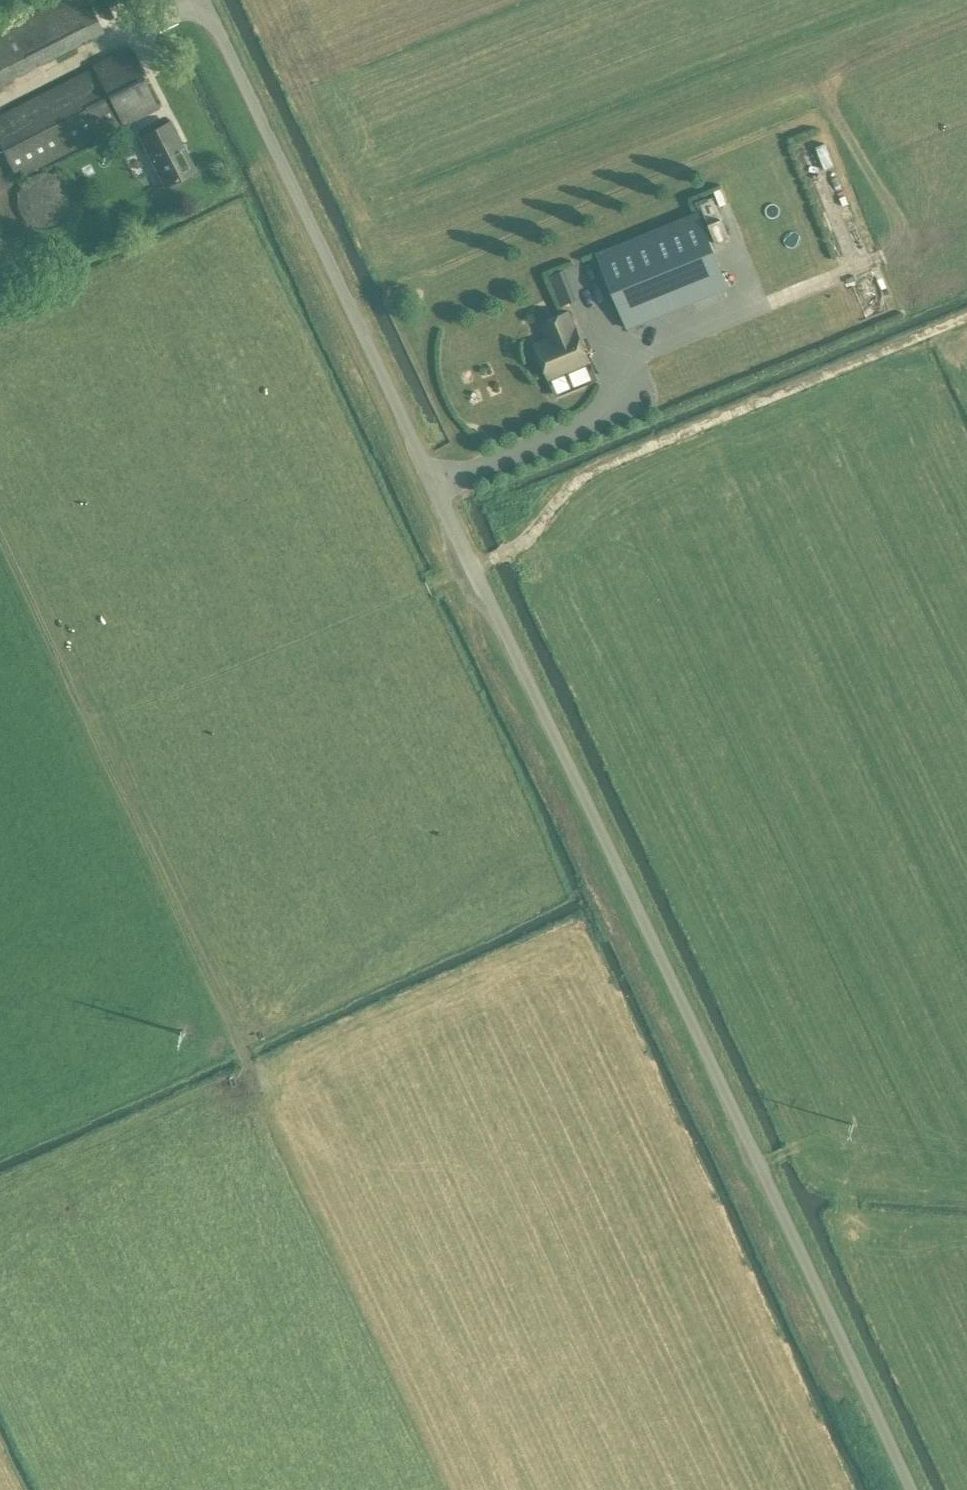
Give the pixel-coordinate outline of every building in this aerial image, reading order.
[(104,33),(87,0),(64,0),(0,32),(0,86),(104,33)] [(108,63),(0,118),(0,144),(18,179),(159,108),(131,52),(108,63)] [(196,172),(172,123),(142,138),(166,187),(196,172)] [(837,142),(814,145),(818,182),(837,179),(835,164),(840,163),(837,142)] [(599,255),(630,330),(729,290),(698,214),(599,255)] [(543,324),(550,341),(537,346),(551,380),(553,379),(551,374),(565,368),(567,373),(591,363),(583,343),(580,344),(578,338),(581,337),(578,330),(576,330),(569,313),(543,324)]
